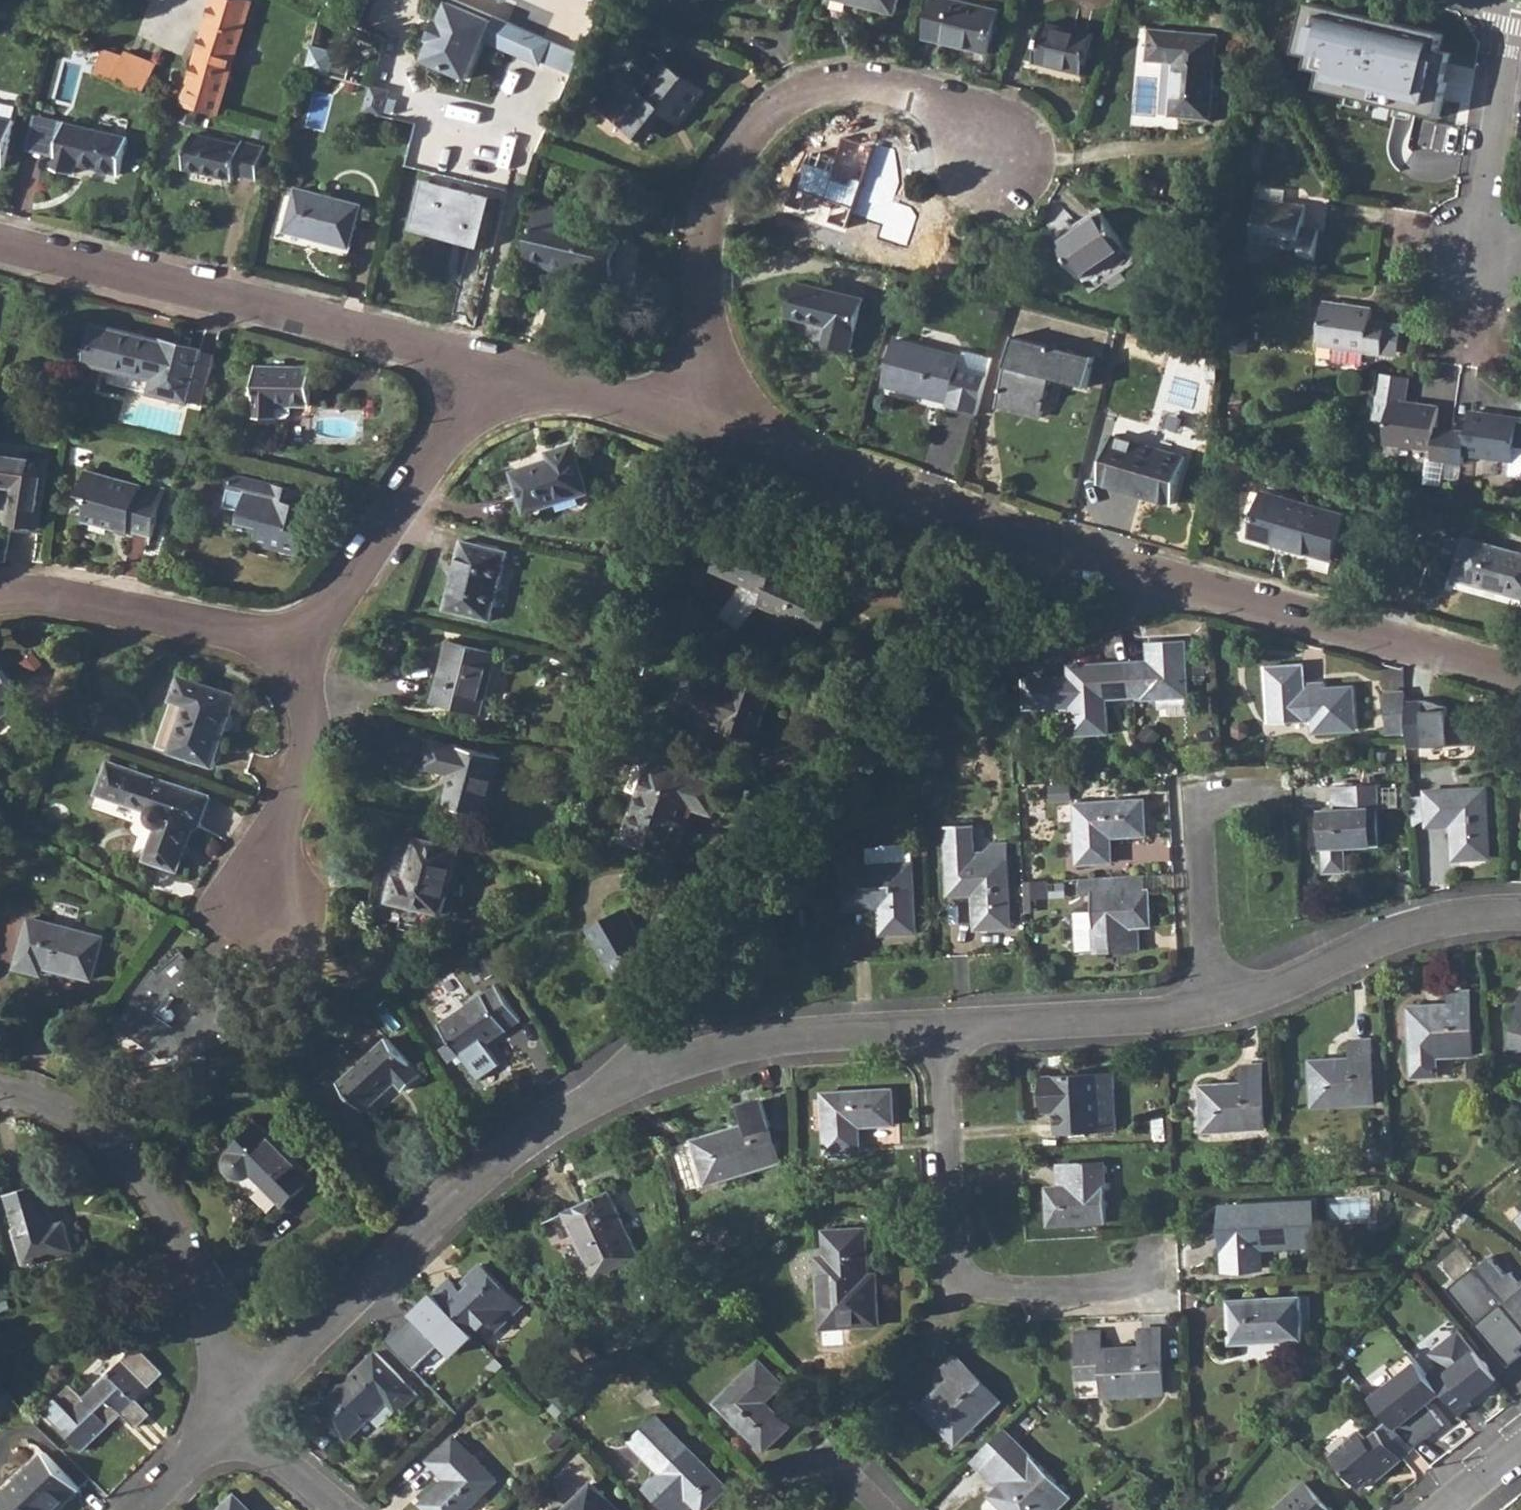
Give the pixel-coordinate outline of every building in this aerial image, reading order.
[(183,106),(218,115),(239,45),(252,1),(249,0),(215,0),(183,106)] [(858,4),(895,13),(899,0),(852,0),(858,2),(858,4)] [(925,34),(988,51),(1000,8),(969,0),(934,0),(925,34)] [(425,60),(469,78),(493,20),(449,2),(441,21),(438,20),(430,39),(433,41),(425,60)] [(1046,20),(1036,58),(1084,71),(1094,32),(1046,20)] [(1148,27),(1145,59),(1173,62),(1168,115),(1209,119),(1217,34),(1148,27)] [(589,35),(575,28),(566,47),(579,55),(589,35)] [(682,121),(704,92),(649,47),(603,102),(643,135),(664,107),(682,121)] [(102,55),(97,72),(146,92),(158,65),(127,51),(124,56),(104,48),(102,55)] [(517,73),(507,102),(533,112),(543,82),(517,73)] [(365,111),(382,117),(389,93),(373,87),(372,90),(365,111)] [(14,118),(16,106),(0,102),(0,116),(14,118)] [(58,158),(66,121),(33,114),(25,151),(58,158)] [(4,167),(14,118),(0,116),(0,166),(4,167)] [(1379,165),(1407,169),(1423,171),(1425,154),(1430,123),(1414,121),(1413,127),(1356,118),(1350,161),(1355,162),(1379,165)] [(58,158),(55,167),(75,172),(77,163),(121,173),(130,137),(66,121),(58,158)] [(192,132),(184,168),(232,180),(234,173),(259,179),(267,147),(243,141),(242,145),(192,132)] [(857,207),(874,149),(842,140),(837,157),(806,148),(795,188),(857,207)] [(895,149),(875,143),(874,149),(857,207),(854,214),(885,223),(880,238),(908,247),(918,215),(911,205),(894,199),(901,182),(895,149)] [(1138,187),(1149,190),(1152,179),(1141,176),(1138,187)] [(422,180),(412,220),(461,232),(459,240),(484,246),(495,197),(422,180)] [(1316,260),(1320,229),(1305,227),(1308,205),(1283,201),(1285,189),(1261,186),(1259,198),(1253,241),(1302,248),(1300,257),(1316,260)] [(299,188),(288,229),(351,246),(361,205),(299,188)] [(536,201),(522,262),(564,271),(564,269),(607,278),(616,234),(566,224),(569,208),(536,201)] [(1057,243),(1080,278),(1127,247),(1103,212),(1057,243)] [(410,228),(459,240),(461,232),(412,220),(410,228)] [(1193,276),(1202,279),(1209,264),(1202,259),(1193,276)] [(797,281),(789,312),(829,322),(824,339),(850,347),(863,298),(797,281)] [(986,315),(996,318),(1000,302),(990,300),(986,315)] [(1374,307),(1326,300),(1320,343),(1383,352),(1388,321),(1372,319),(1374,307)] [(203,405),(216,354),(98,325),(89,362),(155,378),(152,392),(203,405)] [(1197,344),(1213,345),(1214,335),(1199,334),(1197,344)] [(1015,336),(996,407),(1042,419),(1052,377),(1087,386),(1095,356),(1015,336)] [(892,340),(882,384),(949,401),(960,356),(892,340)] [(255,366),(255,417),(281,416),(280,406),(313,406),(313,366),(255,366)] [(1392,399),(1386,442),(1434,449),(1433,458),(1448,460),(1452,429),(1437,427),(1440,406),(1407,401),(1410,376),(1376,372),(1372,396),(1392,399)] [(1468,432),(1452,429),(1448,460),(1463,462),(1465,453),(1510,459),(1513,460),(1515,445),(1520,446),(1520,418),(1471,410),(1468,432)] [(1114,435),(1100,483),(1172,504),(1186,456),(1114,435)] [(548,452),(551,459),(549,460),(513,472),(526,512),(588,493),(572,444),(548,452)] [(1513,474),(1520,471),(1520,470),(1520,446),(1515,445),(1513,460),(1510,459),(1508,474),(1513,474)] [(9,525),(40,528),(48,460),(0,454),(0,485),(14,487),(9,525)] [(89,497),(84,520),(120,529),(121,526),(155,535),(167,487),(154,484),(152,492),(140,489),(141,484),(86,470),(79,495),(89,497)] [(300,503),(303,489),(233,473),(225,505),(242,509),(239,526),(259,531),(256,543),(301,553),(308,523),(291,519),(295,502),(300,503)] [(1266,493),(1254,537),(1333,559),(1346,514),(1266,493)] [(739,629),(760,602),(823,631),(838,599),(775,571),(780,560),(726,535),(712,567),(743,582),(719,615),(739,629)] [(1465,538),(1453,580),(1520,599),(1520,554),(1465,538)] [(461,542),(445,610),(490,621),(507,553),(461,542)] [(623,577),(637,581),(639,572),(625,569),(623,577)] [(1146,642),(1148,661),(1127,662),(1129,697),(1142,696),(1142,699),(1188,696),(1184,640),(1146,642)] [(448,641),(432,704),(481,716),(497,654),(448,641)] [(1071,704),(1073,737),(1096,735),(1108,734),(1108,733),(1108,731),(1106,698),(1108,698),(1129,697),(1127,662),(1106,664),(1103,664),(1091,665),(1069,667),(1069,679),(1027,682),(1029,706),(1071,704)] [(27,696),(0,664),(0,719),(27,696)] [(1303,667),(1266,669),(1270,725),(1313,722),(1314,733),(1355,730),(1352,689),(1325,691),(1325,685),(1305,686),(1303,667)] [(690,670),(676,710),(721,725),(719,730),(754,741),(770,692),(736,680),(734,685),(690,670)] [(186,707),(171,752),(215,767),(238,697),(180,678),(172,702),(186,707)] [(1406,691),(1386,692),(1388,732),(1405,731),(1404,699),(1406,691)] [(1424,698),(1404,699),(1405,731),(1406,747),(1451,746),(1450,708),(1424,698)] [(156,747),(171,752),(186,707),(172,702),(156,747)] [(430,740),(423,768),(451,775),(444,806),(486,816),(500,757),(430,740)] [(199,828),(210,797),(110,762),(93,807),(130,819),(131,824),(135,833),(140,838),(134,855),(179,871),(196,826),(199,828)] [(677,855),(693,804),(714,810),(722,784),(652,762),(628,840),(677,855)] [(1323,810),(1327,874),(1347,873),(1345,848),(1382,846),(1378,788),(1334,790),(1335,809),(1323,810)] [(1453,826),(1455,860),(1490,859),(1487,790),(1427,792),(1429,827),(1453,826)] [(1074,802),(1078,862),(1112,860),(1110,836),(1146,833),(1143,798),(1074,802)] [(972,895),(973,930),(1008,929),(1005,857),(983,858),(982,850),(972,851),(971,826),(943,827),(947,897),(972,895)] [(443,916),(459,851),(415,839),(405,879),(395,876),(389,902),(443,916)] [(865,850),(865,867),(912,865),(911,849),(865,850)] [(843,901),(878,900),(878,911),(879,936),(914,935),(912,865),(865,867),(842,868),(843,901)] [(1130,927),(1140,926),(1152,926),(1150,890),(1147,891),(1146,875),(1082,879),(1083,894),(1091,894),(1093,910),(1075,912),(1079,951),(1096,950),(1097,951),(1142,949),(1141,933),(1131,933),(1130,927)] [(1040,883),(1025,884),(1027,909),(1032,908),(1031,899),(1041,898),(1040,883)] [(843,901),(844,913),(878,911),(878,900),(843,901)] [(624,908),(587,929),(614,976),(651,955),(624,908)] [(31,918),(19,967),(44,973),(46,966),(94,978),(104,936),(31,918)] [(771,928),(763,937),(774,946),(781,937),(771,928)] [(183,1046),(187,1055),(246,1028),(230,991),(207,975),(184,949),(156,973),(155,973),(136,1000),(138,1001),(121,1025),(165,1055),(183,1046)] [(398,993),(404,1002),(416,993),(410,985),(398,993)] [(495,986),(439,1026),(464,1060),(520,1019),(495,986)] [(1450,992),(1450,1004),(1408,1007),(1412,1077),(1437,1076),(1436,1057),(1472,1055),(1469,991),(1450,992)] [(1507,1052),(1520,1056),(1520,1003),(1507,1052)] [(388,1038),(341,1083),(366,1110),(397,1081),(405,1090),(422,1074),(388,1038)] [(1311,1059),(1314,1107),(1375,1103),(1371,1039),(1352,1040),(1353,1057),(1311,1059)] [(1471,1060),(1472,1074),(1483,1074),(1482,1059),(1471,1060)] [(1266,1127),(1262,1063),(1242,1064),(1244,1082),(1201,1084),(1204,1130),(1266,1127)] [(1115,1130),(1112,1071),(1098,1072),(1101,1130),(1115,1130)] [(1056,1116),(1057,1132),(1101,1130),(1098,1072),(1041,1075),(1043,1110),(1065,1110),(1065,1116),(1056,1116)] [(860,1152),(859,1124),(869,1123),(869,1126),(895,1125),(892,1090),(822,1094),(827,1154),(860,1152)] [(690,1190),(784,1161),(765,1099),(747,1105),(752,1122),(677,1146),(690,1190)] [(246,1179),(253,1175),(285,1207),(312,1178),(258,1124),(229,1152),(225,1160),(226,1170),(232,1177),(241,1180),(246,1179)] [(1266,1150),(1267,1164),(1278,1163),(1277,1149),(1266,1150)] [(1371,1151),(1372,1161),(1387,1160),(1386,1150),(1371,1151)] [(1107,1220),(1103,1162),(1059,1165),(1059,1182),(1070,1181),(1070,1187),(1048,1189),(1051,1224),(1107,1220)] [(45,1184),(9,1194),(29,1263),(47,1258),(75,1250),(66,1221),(57,1224),(45,1184)] [(592,1279),(638,1258),(607,1191),(562,1213),(592,1279)] [(1225,1206),(1228,1266),(1255,1265),(1254,1245),(1262,1245),(1315,1243),(1313,1202),(1225,1206)] [(825,1229),(827,1255),(819,1255),(823,1327),(880,1324),(878,1284),(871,1285),(870,1273),(867,1227),(825,1229)] [(1254,1245),(1255,1265),(1263,1264),(1262,1245),(1254,1245)] [(1515,1270),(1510,1274),(1495,1254),(1477,1268),(1520,1321),(1520,1277),(1515,1270)] [(474,1334),(488,1321),(497,1331),(522,1307),(483,1265),(464,1283),(469,1288),(464,1293),(451,1280),(436,1293),(474,1334)] [(1477,1267),(1450,1289),(1512,1365),(1520,1358),(1520,1345),(1520,1343),(1520,1342),(1520,1321),(1477,1268),(1477,1267)] [(870,1273),(871,1285),(878,1284),(878,1273),(870,1273)] [(690,1301),(700,1313),(711,1303),(702,1291),(690,1301)] [(1304,1339),(1302,1296),(1231,1300),(1233,1342),(1304,1339)] [(1166,1394),(1163,1329),(1143,1330),(1144,1348),(1128,1349),(1129,1353),(1123,1353),(1122,1349),(1103,1349),(1103,1331),(1081,1332),(1084,1397),(1166,1394)] [(1492,1370),(1470,1342),(1441,1365),(1451,1378),(1439,1388),(1443,1392),(1461,1415),(1474,1406),(1471,1401),(1491,1386),(1484,1376),(1492,1370)] [(73,1385),(46,1411),(85,1451),(123,1412),(138,1427),(151,1414),(137,1399),(164,1373),(138,1345),(86,1398),(73,1385)] [(378,1349),(320,1405),(349,1436),(369,1417),(387,1400),(389,1398),(401,1411),(420,1393),(378,1349)] [(1391,1418),(1416,1447),(1446,1424),(1430,1402),(1443,1392),(1439,1388),(1411,1351),(1409,1352),(1390,1367),(1398,1378),(1373,1398),(1391,1418)] [(944,1392),(939,1397),(936,1394),(921,1408),(957,1445),(1001,1402),(957,1356),(942,1370),(951,1379),(941,1389),(944,1392)] [(763,1404),(785,1382),(760,1358),(716,1402),(765,1451),(790,1426),(772,1408),(770,1410),(763,1404)] [(5,1377),(13,1370),(6,1363),(0,1368),(0,1371),(5,1377)] [(1346,1381),(1352,1375),(1343,1364),(1336,1370),(1346,1381)] [(1499,1379),(1492,1370),(1484,1376),(1491,1386),(1499,1379)] [(369,1417),(379,1426),(396,1410),(387,1400),(369,1417)] [(688,1499),(699,1509),(706,1509),(730,1486),(659,1416),(633,1443),(651,1461),(662,1450),(674,1462),(663,1473),(649,1488),(671,1509),(689,1509),(692,1508),(685,1501),(688,1499)] [(1362,1488),(1377,1475),(1387,1466),(1390,1470),(1416,1447),(1391,1418),(1368,1439),(1360,1430),(1332,1455),(1362,1488)] [(989,1494),(1004,1509),(1055,1509),(1069,1496),(1003,1428),(971,1460),(992,1481),(999,1475),(1004,1479),(989,1494)] [(441,1487),(439,1485),(421,1502),(428,1509),(464,1509),(495,1480),(454,1437),(429,1460),(448,1480),(441,1487)] [(651,1461),(663,1473),(674,1462),(662,1450),(651,1461)] [(0,1497),(0,1504),(6,1509),(59,1509),(81,1488),(46,1452),(0,1497)] [(1377,1475),(1380,1479),(1390,1470),(1387,1466),(1377,1475)] [(1283,1509),(1333,1509),(1307,1481),(1280,1504),(1284,1509),(1283,1509)] [(564,1509),(620,1509),(592,1482),(564,1509)] [(602,1488),(615,1500),(620,1495),(607,1482),(602,1488)] [(245,1509),(252,1509),(236,1494),(233,1498),(245,1509)] [(233,1498),(221,1509),(245,1509),(233,1498)]
